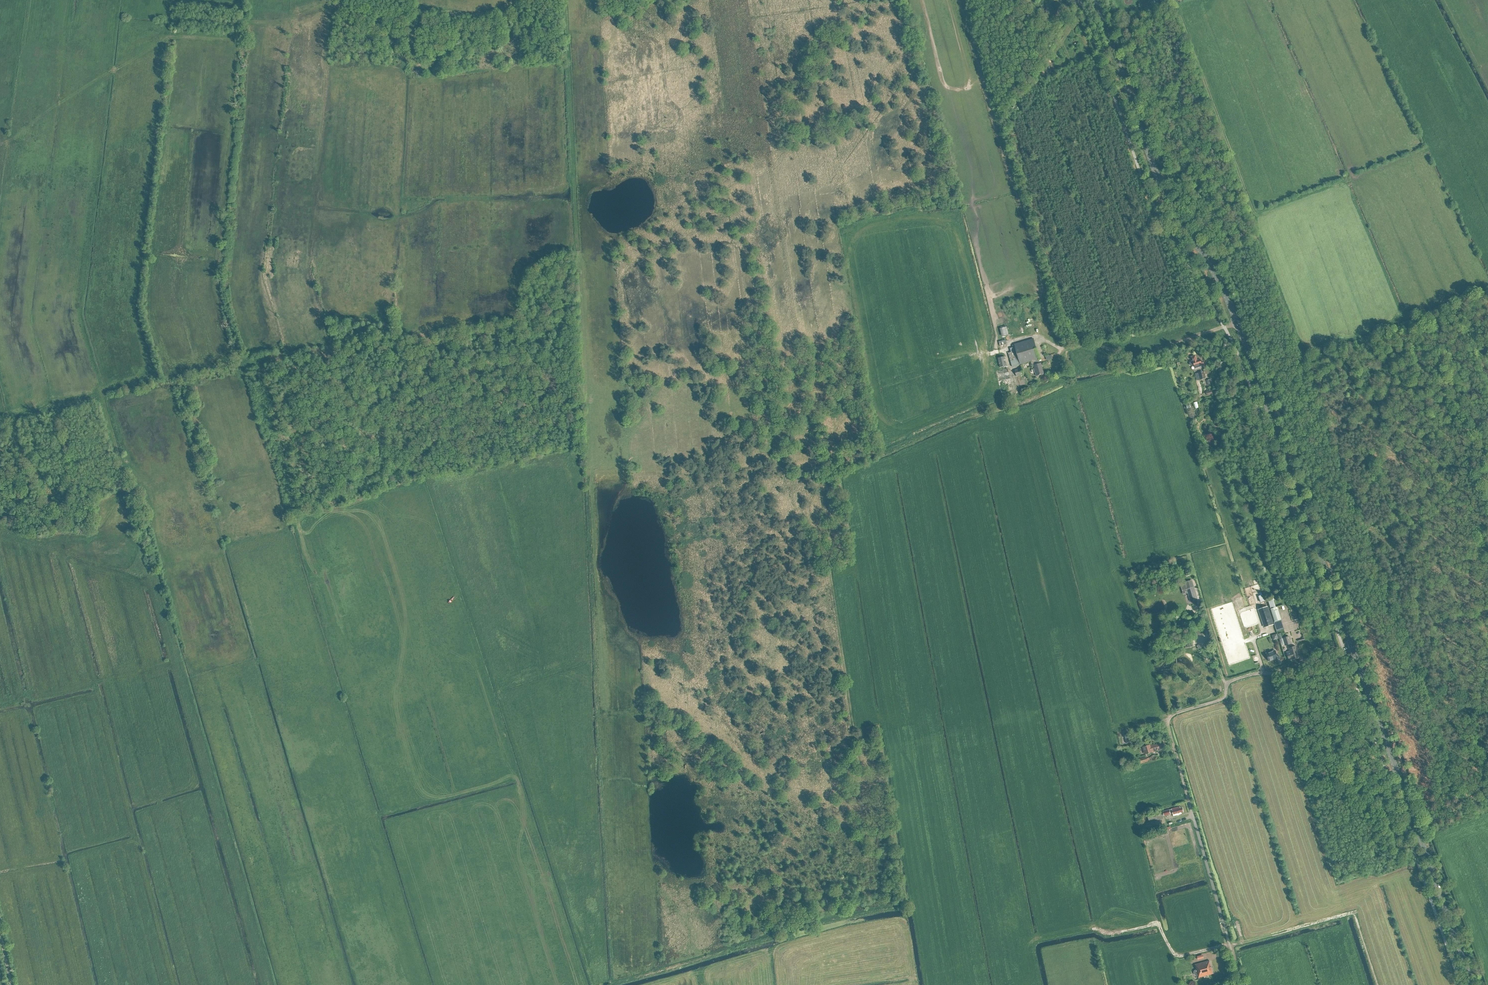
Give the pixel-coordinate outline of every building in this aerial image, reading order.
[(1043,65),(1047,74),(1052,72),(1048,63),(1043,65)] [(1002,336),(1009,334),(1007,327),(1000,329),(1002,336)] [(1041,363),(1040,363),(1038,359),(1039,359),(1033,339),(1014,344),(1015,347),(1010,348),(1011,352),(1008,353),(1012,367),(1034,360),(1035,365),(1034,365),(1035,368),(1032,369),(1034,373),(1036,373),(1037,376),(1044,374),(1041,363)] [(1198,360),(1196,355),(1191,357),(1193,360),(1192,360),(1192,361),(1191,361),(1190,361),(1190,362),(1190,363),(1190,364),(1190,365),(1191,365),(1191,366),(1192,366),(1193,366),(1194,366),(1195,369),(1205,365),(1203,361),(1201,362),(1200,359),(1198,360)] [(1001,367),(1007,366),(1005,356),(999,358),(1001,367)] [(1017,377),(1024,374),(1022,368),(1015,370),(1017,377)] [(1211,380),(1210,379),(1207,380),(1208,385),(1212,384),(1214,390),(1215,390),(1215,389),(1218,388),(1217,385),(1214,386),(1212,380),(1211,380)] [(1197,599),(1193,586),(1191,579),(1184,581),(1185,583),(1180,584),(1182,590),(1187,588),(1190,601),(1197,599)] [(1264,628),(1274,624),(1267,606),(1258,609),(1264,628)] [(1277,610),(1276,607),(1271,609),(1276,622),(1278,622),(1279,623),(1282,622),(1281,620),(1282,619),(1279,610),(1277,610)] [(1289,635),(1283,637),(1285,645),(1291,644),(1289,635)] [(1186,648),(1193,646),(1192,639),(1184,641),(1186,648)] [(1289,660),(1299,657),(1295,646),(1289,648),(1290,651),(1287,652),(1289,660)] [(1275,650),(1266,653),(1269,661),(1275,659),(1277,664),(1281,663),(1279,655),(1277,656),(1275,650)] [(1158,744),(1158,743),(1150,745),(1142,747),(1144,754),(1163,749),(1163,748),(1164,747),(1163,743),(1158,744)] [(1180,808),(1180,807),(1172,809),(1169,810),(1163,811),(1164,815),(1173,813),(1174,816),(1182,813),(1181,812),(1183,812),(1182,807),(1180,808)] [(1149,820),(1163,817),(1161,810),(1147,814),(1149,820)] [(1198,977),(1213,973),(1210,960),(1195,964),(1196,970),(1195,970),(1194,971),(1194,972),(1194,974),(1195,975),(1197,975),(1198,975),(1198,977)]
